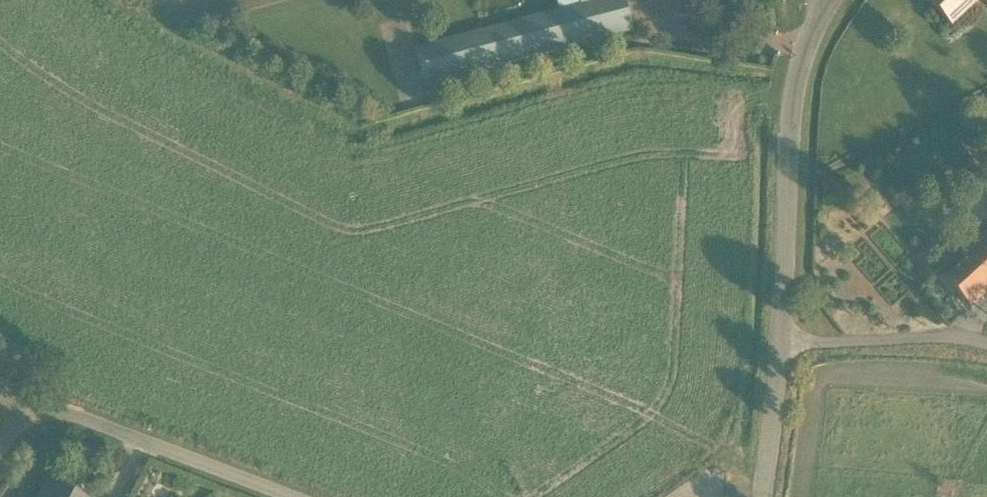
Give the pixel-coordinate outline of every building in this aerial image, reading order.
[(581,5),(415,49),(425,86),(634,30),(626,0),(580,0),(581,5)] [(927,1),(951,27),(980,0),(928,0),(927,1)] [(945,280),(970,309),(986,294),(986,232),(961,255),(966,261),(945,280)] [(48,480),(39,496),(81,496),(48,480)]
